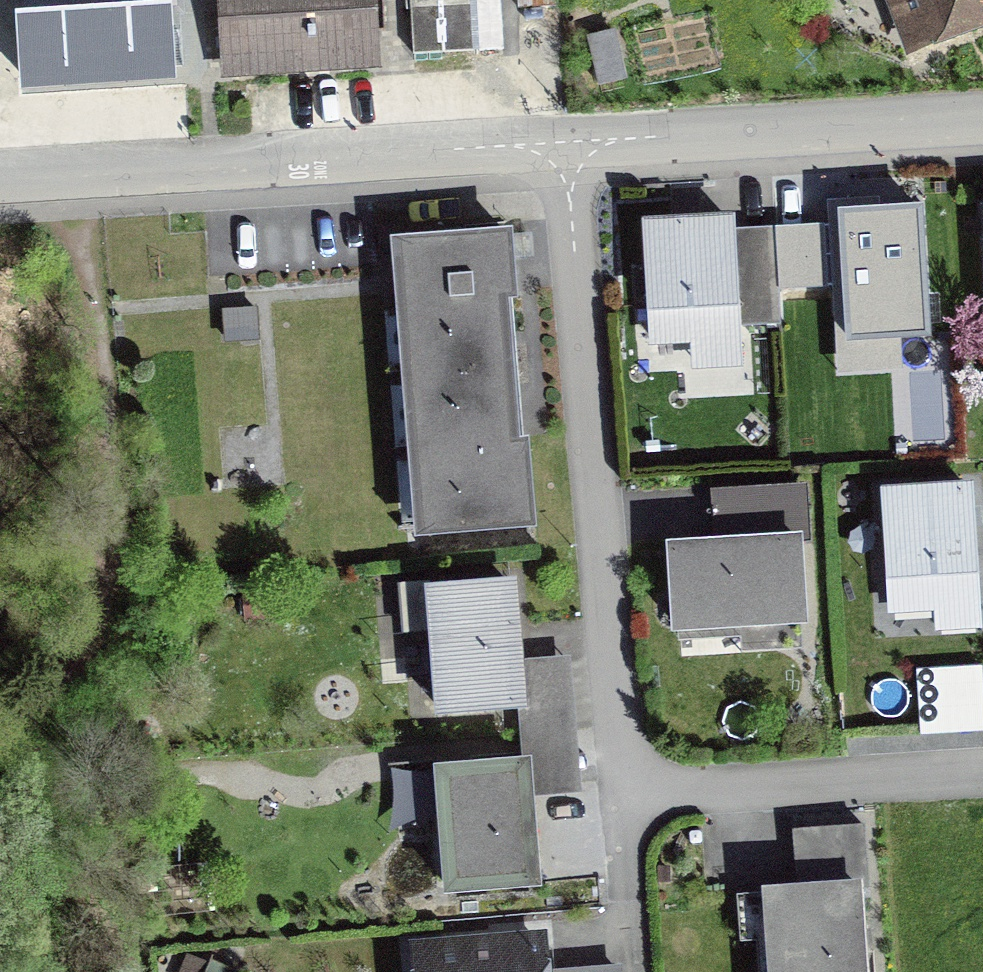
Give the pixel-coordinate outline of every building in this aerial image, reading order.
[(376,0),(216,0),(221,82),(381,72),(376,0)] [(405,11),(410,11),(412,55),(473,52),(470,0),(404,0),(405,11)] [(504,50),(501,0),(470,0),(473,52),(504,50)] [(906,58),(982,29),(982,0),(885,0),(906,58)] [(169,6),(18,15),(23,93),(174,84),(169,6)] [(597,87),(628,80),(616,30),(586,37),(597,87)] [(740,326),(780,323),(775,228),(735,230),(734,216),(678,219),(641,221),(648,347),(689,345),(690,371),(742,368),(740,326)] [(413,544),(537,535),(530,442),(524,442),(518,370),(513,304),(519,303),(515,259),(535,258),(534,233),(514,235),(513,231),(390,240),(413,544)] [(257,309),(222,311),(224,344),(259,341),(257,309)] [(807,485),(709,491),(712,543),(802,538),(803,545),(810,545),(807,485)] [(880,491),(886,617),(895,617),(895,631),(934,629),(934,633),(940,633),(940,642),(975,640),(975,631),(981,631),(974,487),(880,491)] [(803,545),(802,538),(712,543),(664,545),(670,638),(808,630),(803,545)] [(431,676),(435,723),(518,716),(527,715),(523,662),(522,643),(517,582),(430,588),(429,582),(397,584),(401,639),(393,639),(396,678),(431,676)] [(571,658),(523,662),(527,715),(518,716),(521,762),(533,761),(535,798),(582,795),(571,658)] [(982,734),(982,690),(982,667),(916,670),(920,737),(952,735),(982,734)] [(433,769),(443,901),(543,894),(538,827),(535,798),(533,761),(521,762),(433,769)] [(863,892),(870,891),(865,825),(823,828),(791,830),(795,889),(761,892),(761,895),(735,897),(738,948),(764,946),(766,971),(868,971),(863,892)] [(658,883),(672,883),(671,867),(658,867),(658,883)] [(548,931),(409,943),(411,971),(551,971),(548,931)] [(210,961),(208,965),(185,956),(179,971),(238,971),(210,961)]
